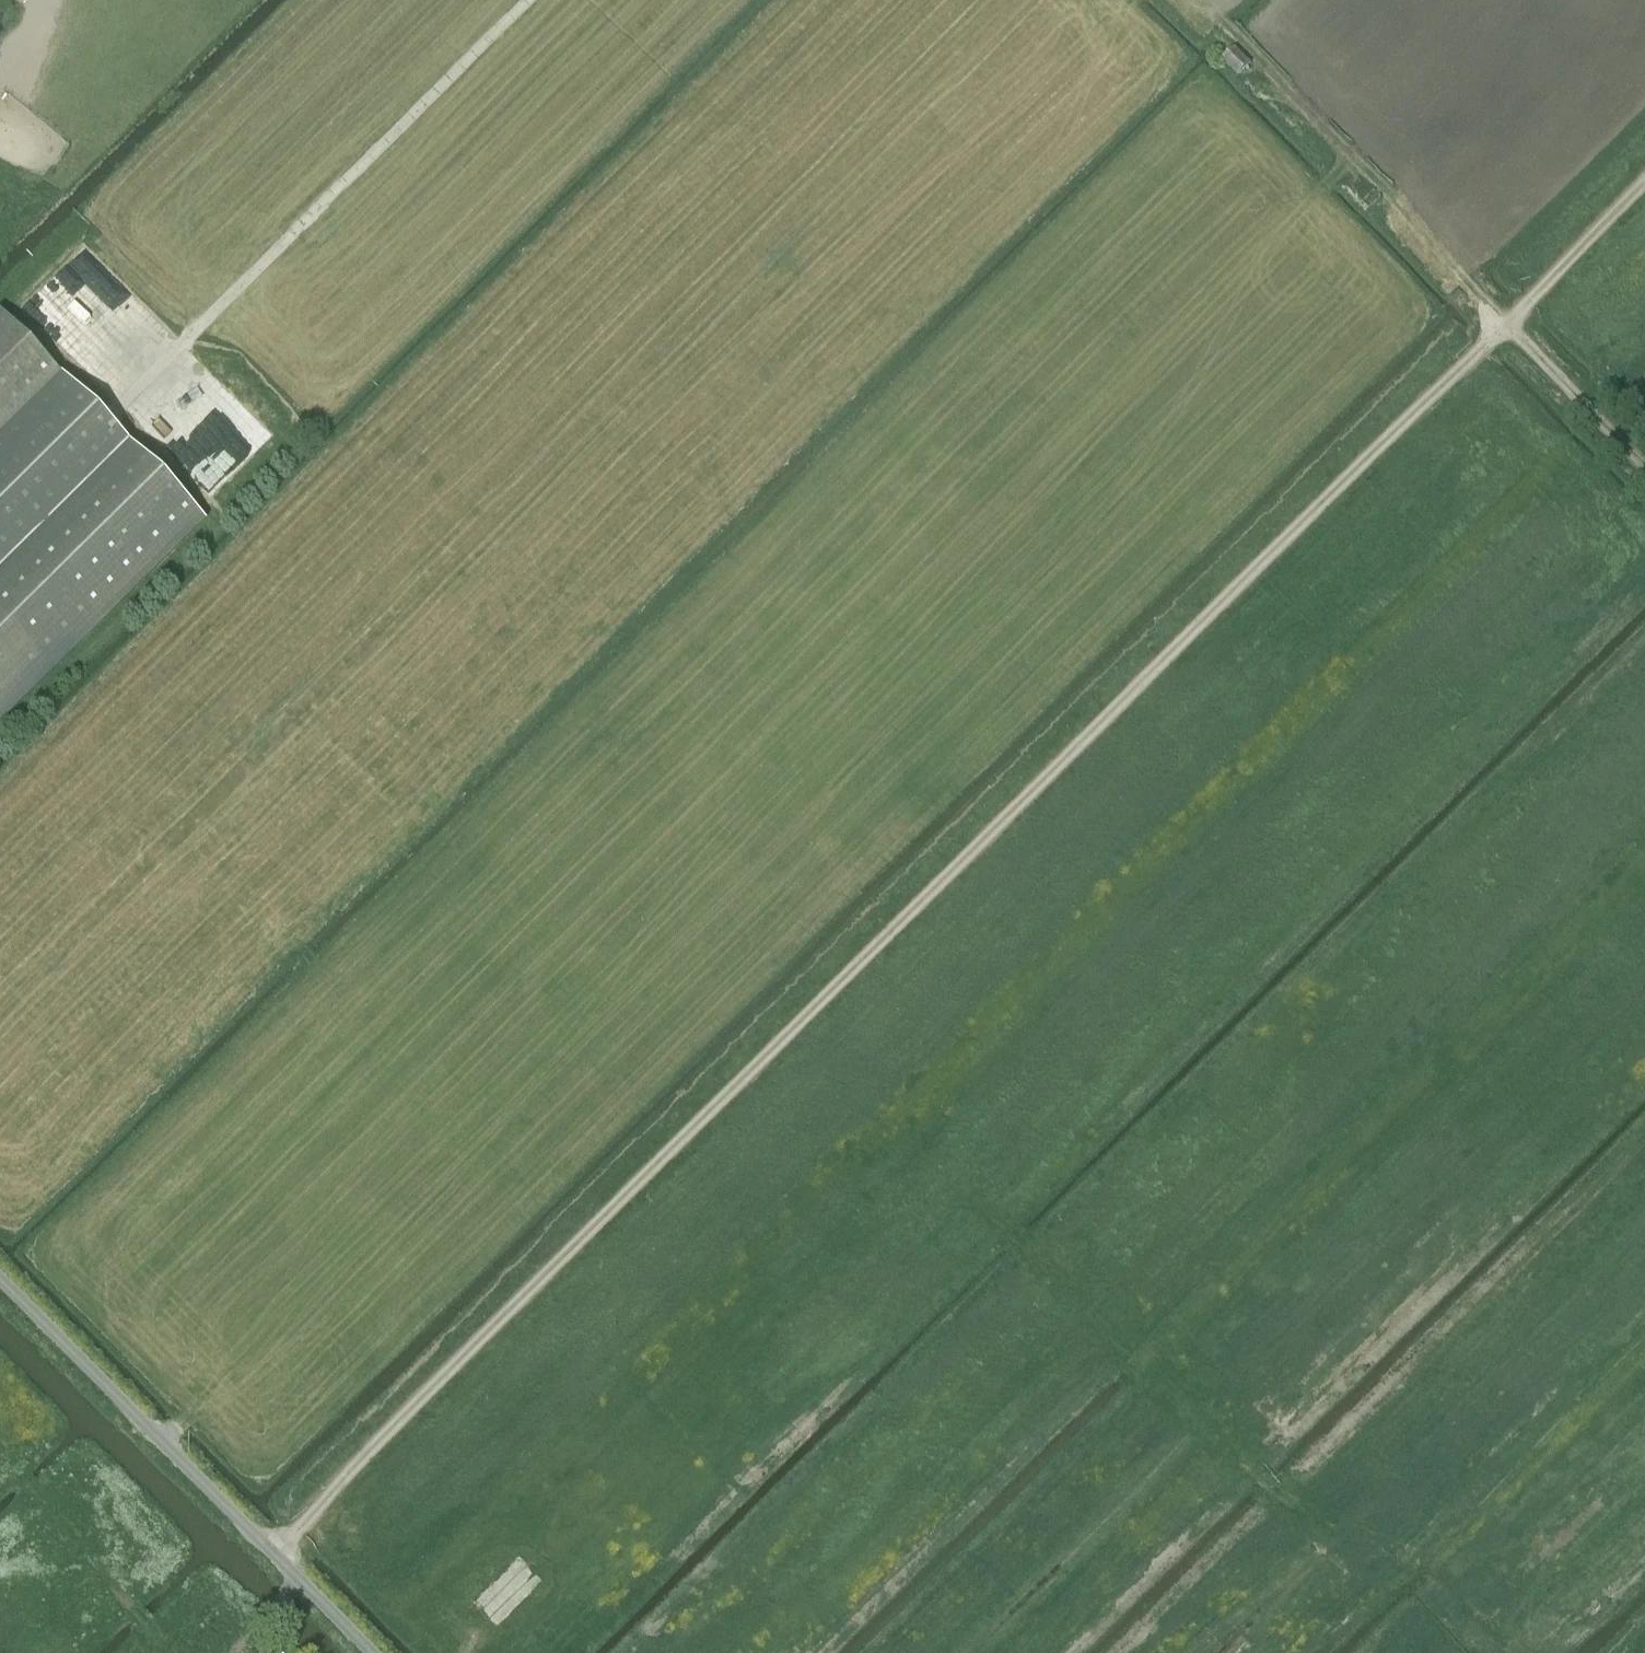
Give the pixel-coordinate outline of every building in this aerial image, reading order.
[(1222,61),(1238,77),(1251,63),(1235,47),(1222,61)] [(60,375),(32,344),(0,310),(0,311),(0,435),(60,375)] [(0,435),(0,721),(47,674),(203,520),(141,457),(129,445),(60,375),(0,435)] [(543,1582),(519,1557),(471,1603),(496,1628),(543,1582)]
